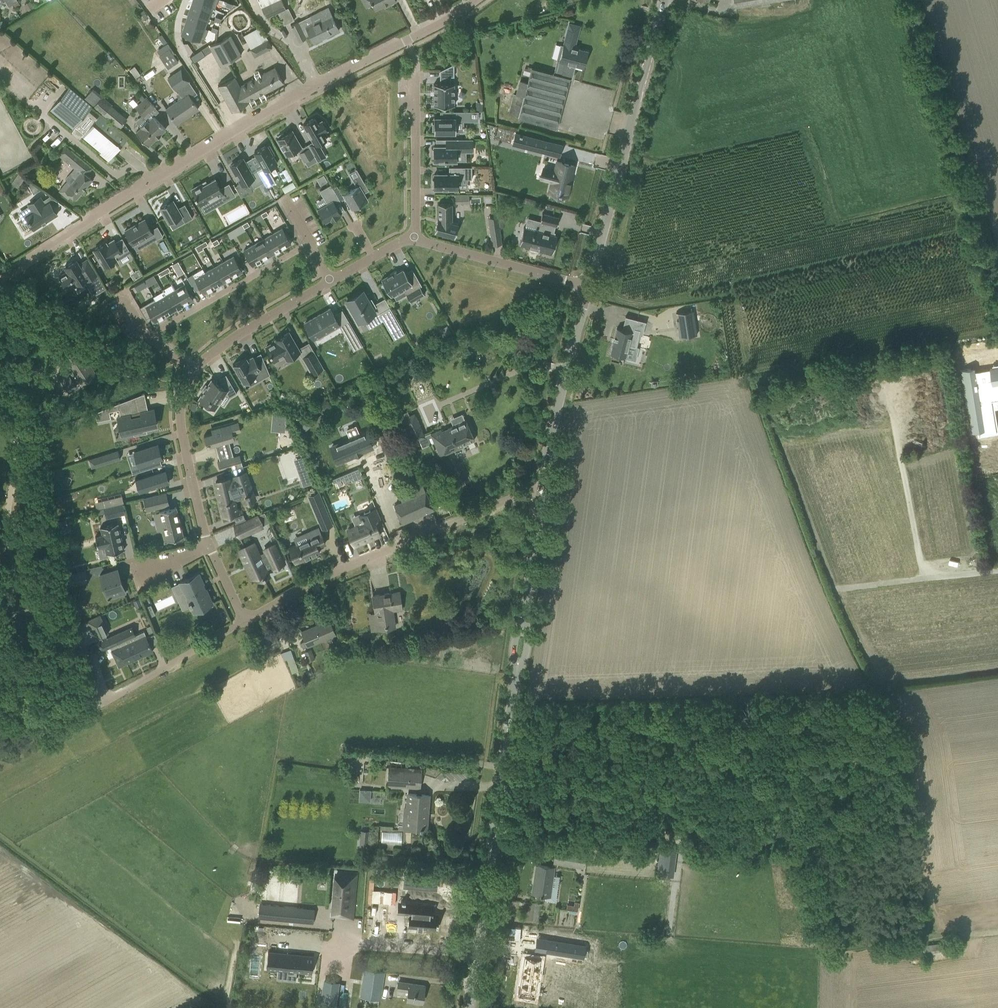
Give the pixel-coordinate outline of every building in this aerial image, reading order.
[(31,0),(24,4),(28,10),(34,6),(31,0)] [(193,1),(213,9),(215,9),(218,0),(193,0),(193,1)] [(261,7),(266,17),(278,12),(284,25),(294,20),(288,7),(286,8),(282,0),(258,0),(261,7)] [(396,0),(363,0),(366,7),(372,4),(375,9),(386,4),(387,5),(396,1),(396,0)] [(193,1),(189,12),(207,18),(209,19),(213,9),(193,1)] [(299,21),(291,25),(299,40),(307,37),(306,36),(310,34),(314,42),(338,30),(335,23),(331,14),(325,17),(322,10),(310,15),(310,16),(313,22),(302,28),(299,21)] [(189,12),(186,21),(203,27),(207,18),(189,12)] [(186,21),(182,32),(204,40),(208,29),(203,27),(186,21)] [(564,43),(559,60),(565,62),(584,67),(588,51),(573,47),(574,46),(579,25),(569,23),(564,43)] [(209,46),(220,66),(241,54),(231,34),(209,46)] [(272,47),(268,39),(259,44),(263,52),(272,47)] [(160,55),(159,55),(168,68),(178,61),(170,48),(160,55)] [(454,105),(454,84),(451,84),(451,76),(454,76),(454,63),(440,70),(440,84),(434,84),(434,105),(454,105)] [(130,69),(136,78),(141,74),(135,65),(130,69)] [(239,85),(239,86),(248,102),(283,83),(279,74),(274,66),(239,85)] [(519,115),(518,118),(557,128),(570,78),(531,67),(529,76),(524,96),(513,93),(509,112),(519,115)] [(181,97),(166,108),(171,115),(177,124),(198,109),(193,100),(184,87),(190,83),(181,69),(168,78),(181,97)] [(227,80),(218,85),(232,111),(248,102),(239,86),(239,85),(234,76),(227,80)] [(50,109),(73,128),(83,136),(101,152),(100,154),(108,160),(113,155),(111,153),(118,145),(120,146),(128,137),(92,107),(69,87),(50,109)] [(85,97),(94,105),(103,113),(119,127),(127,118),(111,105),(113,104),(93,87),(85,97)] [(142,127),(136,132),(149,146),(156,138),(157,139),(161,135),(161,134),(166,129),(154,116),(149,112),(155,107),(147,98),(146,99),(142,94),(138,97),(143,102),(137,107),(148,119),(141,126),(142,127)] [(456,132),(456,119),(470,118),(470,111),(444,111),(444,120),(434,120),(434,124),(432,124),(432,131),(434,131),(434,133),(441,132),(441,134),(448,134),(448,132),(456,132)] [(328,136),(325,131),(327,129),(326,127),(327,127),(324,121),(323,122),(322,120),(317,122),(314,117),(307,122),(304,124),(304,123),(303,124),(313,141),(308,144),(314,155),(322,150),(319,145),(323,143),(322,141),(326,138),(326,137),(328,136)] [(301,146),(293,132),(288,134),(287,133),(284,134),(283,133),(278,136),(279,137),(277,138),(286,155),(296,149),(298,150),(304,161),(314,155),(308,144),(303,147),(301,146)] [(522,146),(522,147),(548,153),(547,153),(550,142),(551,142),(525,135),(525,136),(522,146)] [(472,151),(472,139),(446,139),(446,146),(434,146),(434,149),(432,149),(432,157),(434,157),(434,161),(444,161),(446,161),(456,161),(456,151),(466,151),(472,151)] [(263,167),(257,170),(267,186),(275,181),(268,168),(277,163),(272,154),(274,153),(270,146),(268,147),(267,145),(254,152),(263,167)] [(67,160),(72,154),(64,147),(59,153),(67,160)] [(263,182),(257,170),(251,173),(243,158),(230,165),(241,185),(249,181),(253,188),(263,182)] [(551,169),(548,180),(552,181),(549,191),(567,195),(570,184),(569,184),(573,165),(557,161),(555,170),(551,169)] [(472,179),(472,166),(449,167),(449,174),(434,174),(434,180),(432,180),(432,187),(434,187),(434,189),(457,188),(457,179),(472,179)] [(92,179),(87,174),(79,167),(75,172),(73,175),(71,173),(66,179),(68,181),(59,191),(68,198),(71,195),(75,199),(92,179)] [(19,172),(12,182),(18,187),(25,176),(19,172)] [(323,174),(316,179),(320,185),(327,181),(323,174)] [(367,200),(364,193),(369,190),(360,175),(353,179),(357,186),(343,194),(352,209),(367,200)] [(234,195),(228,184),(221,189),(215,179),(203,186),(201,183),(192,189),(195,195),(195,196),(196,198),(197,197),(201,205),(219,194),(223,201),(234,195)] [(41,188),(29,180),(27,183),(33,193),(41,188)] [(292,181),(281,186),(283,191),(294,186),(292,181)] [(341,202),(331,184),(320,190),(327,203),(317,209),(325,222),(330,219),(331,220),(341,215),(336,205),(341,202)] [(32,211),(25,215),(34,228),(40,225),(56,215),(47,201),(43,204),(39,197),(27,204),(32,211)] [(173,199),(160,207),(169,222),(181,215),(184,220),(191,216),(184,203),(177,207),(173,199)] [(438,218),(434,232),(455,237),(458,223),(452,222),(452,203),(438,203),(438,218)] [(554,231),(555,225),(557,225),(559,217),(542,213),(538,231),(524,227),(519,244),(530,246),(529,250),(537,252),(538,249),(552,252),(557,235),(553,234),(553,231),(554,231)] [(125,230),(133,244),(153,233),(156,238),(162,234),(157,226),(151,230),(145,219),(125,230)] [(499,226),(489,227),(492,245),(502,243),(499,226)] [(291,243),(282,228),(272,233),(281,249),(291,243)] [(281,249),(272,233),(263,239),(272,254),(281,249)] [(128,248),(122,238),(115,242),(114,239),(107,243),(103,245),(103,244),(93,250),(104,266),(123,254),(122,252),(128,248)] [(272,254),(263,239),(253,244),(262,260),(272,254)] [(203,249),(203,247),(200,243),(195,246),(198,252),(203,249)] [(262,260),(253,244),(244,250),(253,265),(262,260)] [(242,271),(233,256),(223,261),(232,277),(242,271)] [(67,271),(59,276),(65,286),(67,289),(75,285),(84,279),(93,294),(100,289),(100,290),(105,287),(87,258),(79,263),(78,260),(76,259),(73,261),(64,267),(67,271)] [(232,277),(223,261),(214,267),(223,282),(232,277)] [(223,282),(214,267),(205,272),(214,288),(223,282)] [(214,288),(205,272),(202,268),(192,273),(187,276),(195,290),(200,287),(204,293),(214,288)] [(422,285),(412,269),(412,268),(406,272),(403,268),(397,272),(396,270),(381,279),(391,296),(403,289),(410,302),(424,294),(420,286),(422,285)] [(193,300),(184,284),(174,289),(183,305),(193,300)] [(183,305),(174,289),(165,295),(174,310),(183,305)] [(362,290),(347,299),(350,305),(347,306),(358,325),(376,315),(372,308),(375,306),(371,298),(368,300),(362,290)] [(174,310),(165,295),(163,291),(153,296),(155,300),(156,300),(165,316),(174,310)] [(165,316),(156,300),(155,300),(146,306),(152,316),(155,321),(165,316)] [(389,307),(379,313),(391,333),(401,327),(389,307)] [(330,308),(305,323),(314,338),(339,324),(330,308)] [(679,320),(677,320),(680,337),(697,334),(693,310),(678,312),(678,313),(679,320)] [(349,321),(339,326),(349,344),(359,338),(349,321)] [(617,327),(610,352),(621,355),(625,356),(628,345),(635,346),(640,329),(634,328),(633,332),(622,329),(617,327)] [(449,328),(441,333),(445,339),(452,335),(449,328)] [(299,351),(289,332),(276,339),(277,340),(266,347),(274,361),(285,355),(287,358),(299,351)] [(81,384),(95,375),(79,350),(65,359),(72,370),(68,373),(67,372),(60,377),(69,392),(77,387),(76,386),(81,383),(81,384)] [(323,367),(314,351),(302,357),(308,367),(312,365),(316,372),(323,367)] [(270,374),(263,358),(257,362),(253,356),(247,359),(246,357),(233,364),(243,382),(256,375),(259,380),(270,374)] [(959,371),(967,434),(976,433),(977,435),(993,433),(989,402),(997,401),(997,368),(988,369),(988,370),(969,373),(969,370),(959,371)] [(214,409),(225,393),(230,397),(237,393),(226,374),(219,378),(221,382),(219,384),(211,378),(207,385),(205,384),(201,390),(203,391),(198,398),(214,409)] [(135,396),(118,403),(118,404),(119,409),(120,416),(121,417),(120,418),(121,421),(119,421),(119,422),(120,422),(121,425),(120,425),(120,426),(122,425),(123,433),(133,430),(134,435),(135,435),(134,432),(143,430),(142,429),(145,429),(146,432),(147,432),(146,429),(147,429),(146,429),(146,428),(146,427),(153,426),(154,426),(154,425),(153,423),(155,422),(154,422),(154,419),(154,418),(152,418),(151,411),(143,413),(142,411),(143,411),(143,410),(142,411),(142,409),(138,410),(135,396)] [(304,419),(300,423),(305,429),(310,425),(304,419)] [(441,429),(430,433),(440,456),(458,448),(457,447),(474,439),(466,420),(441,430),(441,429)] [(229,441),(235,439),(233,433),(240,431),(238,421),(211,429),(212,433),(206,435),(208,441),(206,442),(207,444),(208,444),(209,447),(215,445),(227,441),(229,441)] [(411,434),(414,441),(424,436),(422,430),(411,434)] [(366,432),(331,447),(337,462),(352,455),(372,447),(366,432)] [(134,452),(140,471),(162,464),(160,458),(162,457),(158,444),(134,452)] [(89,459),(91,467),(120,458),(118,450),(89,459)] [(232,469),(242,465),(243,465),(241,462),(239,454),(233,456),(219,460),(218,460),(220,468),(231,465),(232,469)] [(253,493),(246,472),(245,473),(242,465),(232,469),(235,476),(234,476),(235,479),(230,480),(229,478),(216,481),(223,515),(237,511),(234,500),(245,496),(246,497),(249,495),(249,494),(253,493)] [(311,482),(306,468),(298,471),(303,485),(311,482)] [(165,469),(135,478),(135,479),(138,478),(142,490),(139,491),(139,492),(159,486),(158,486),(168,483),(164,470),(166,470),(165,469)] [(410,498),(394,505),(402,523),(434,509),(422,484),(406,491),(410,498)] [(307,495),(321,529),(333,524),(319,491),(307,495)] [(122,495),(102,499),(104,507),(113,505),(123,502),(122,495)] [(159,506),(156,495),(144,499),(146,510),(159,506)] [(115,516),(113,505),(106,507),(109,517),(115,516)] [(183,535),(176,507),(176,506),(159,511),(164,529),(162,529),(164,539),(164,540),(177,537),(176,536),(182,535),(182,536),(183,535)] [(364,522),(348,529),(355,543),(370,536),(371,539),(381,534),(378,527),(384,525),(377,507),(361,514),(364,522)] [(244,513),(234,517),(236,522),(246,518),(244,513)] [(262,526),(257,515),(243,522),(248,533),(262,526)] [(118,523),(100,527),(102,535),(95,536),(98,547),(105,546),(106,553),(124,549),(118,523)] [(320,552),(317,546),(325,543),(318,527),(310,531),(311,534),(295,540),(297,544),(289,547),(295,562),(320,552)] [(264,549),(267,554),(260,557),(254,543),(238,550),(251,577),(256,575),(259,580),(263,578),(263,579),(265,578),(265,577),(269,576),(264,565),(270,562),(273,567),(283,563),(274,544),(264,549)] [(79,580),(87,578),(84,569),(68,574),(71,587),(80,584),(79,580)] [(108,599),(116,596),(125,593),(117,569),(100,574),(106,591),(108,599)] [(212,602),(198,573),(180,581),(185,591),(178,594),(179,595),(181,599),(187,596),(189,600),(188,600),(190,604),(194,610),(212,602)] [(395,626),(392,610),(402,608),(399,591),(372,595),(375,612),(376,617),(369,619),(370,630),(395,626)] [(26,612),(44,609),(41,593),(20,597),(15,598),(8,599),(11,615),(15,635),(30,632),(26,612)] [(138,598),(132,600),(135,607),(141,604),(138,598)] [(151,604),(146,606),(150,616),(155,614),(151,604)] [(108,633),(99,615),(87,620),(96,639),(108,633)] [(310,645),(335,634),(333,629),(329,620),(301,631),(305,640),(300,642),(303,648),(310,645)] [(121,632),(97,642),(101,651),(104,649),(108,657),(113,655),(114,656),(119,666),(153,650),(145,635),(144,631),(124,640),(121,632)] [(251,640),(257,652),(279,641),(274,632),(266,637),(264,633),(251,640)] [(341,645),(333,647),(335,653),(343,651),(341,645)] [(314,658),(315,658),(311,648),(304,651),(308,661),(310,660),(311,661),(314,660),(314,658)] [(296,664),(290,667),(292,672),(298,670),(296,664)] [(11,684),(17,694),(31,687),(25,676),(11,684)] [(388,785),(399,786),(420,787),(421,771),(389,769),(388,785)] [(426,828),(429,794),(408,793),(407,807),(405,807),(403,826),(411,827),(411,830),(421,831),(421,828),(426,828)] [(359,847),(369,847),(370,830),(360,830),(359,847)] [(401,843),(401,831),(381,831),(381,843),(401,843)] [(658,878),(669,880),(674,849),(662,847),(658,878)] [(545,899),(555,900),(557,888),(551,887),(554,867),(546,866),(537,864),(532,892),(542,894),(546,894),(545,899)] [(403,873),(402,885),(435,888),(436,876),(437,876),(437,875),(403,872),(403,873)] [(333,913),(332,915),(342,916),(342,917),(352,918),(356,874),(346,873),(346,874),(336,873),(335,883),(333,913)] [(302,878),(275,879),(275,903),(303,902),(302,878)] [(406,902),(405,912),(408,912),(407,926),(435,928),(436,913),(430,912),(431,904),(406,902)] [(567,904),(566,909),(577,911),(578,903),(574,902),(574,905),(567,904)] [(260,903),(258,917),(302,922),(303,907),(260,903)] [(923,944),(924,955),(962,950),(960,940),(923,944)] [(268,951),(266,968),(277,969),(297,971),(312,972),(313,955),(276,952),(276,945),(271,945),(270,951),(268,951)] [(522,956),(517,985),(537,988),(541,959),(522,956)] [(360,997),(378,1000),(382,973),(364,970),(360,997)] [(321,1007),(341,1007),(341,1005),(335,1004),(338,983),(324,981),(321,1007)] [(408,1000),(413,1001),(423,1002),(425,985),(415,985),(398,983),(398,991),(409,992),(408,1000)]
